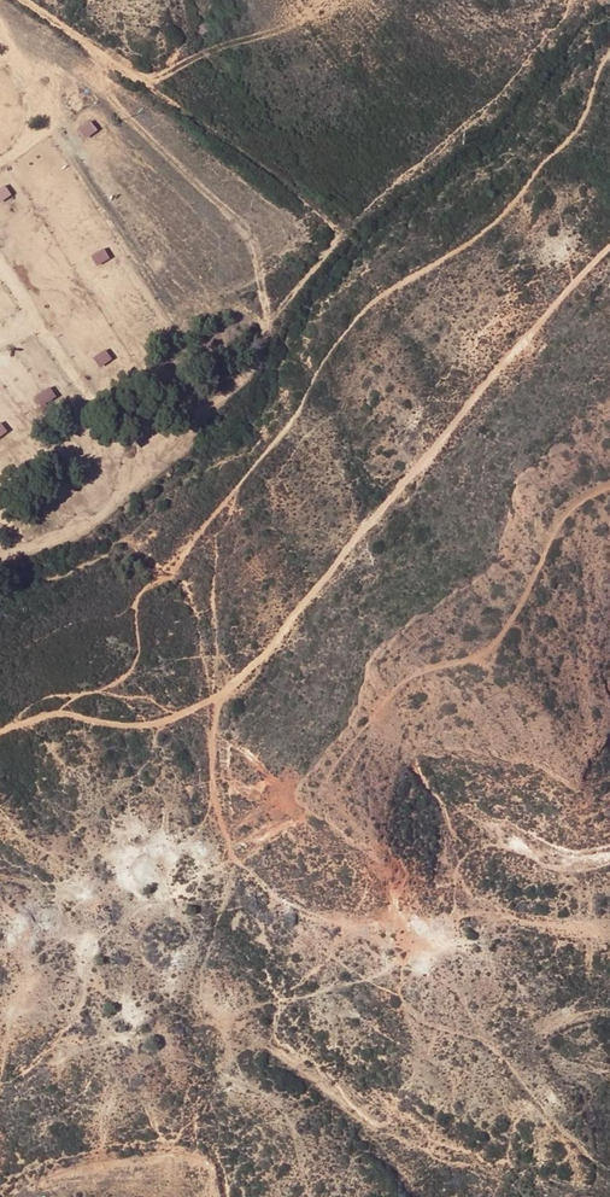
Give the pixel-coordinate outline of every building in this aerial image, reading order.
[(92,121),(80,129),(86,139),(98,131),(92,121)] [(0,188),(0,201),(1,203),(13,194),(6,184),(0,188)] [(92,255),(98,265),(112,258),(106,247),(92,255)] [(108,349),(95,357),(100,367),(114,359),(108,349)] [(52,386),(35,396),(49,418),(65,407),(52,386)] [(0,423),(0,438),(9,431),(2,421),(0,423)]
